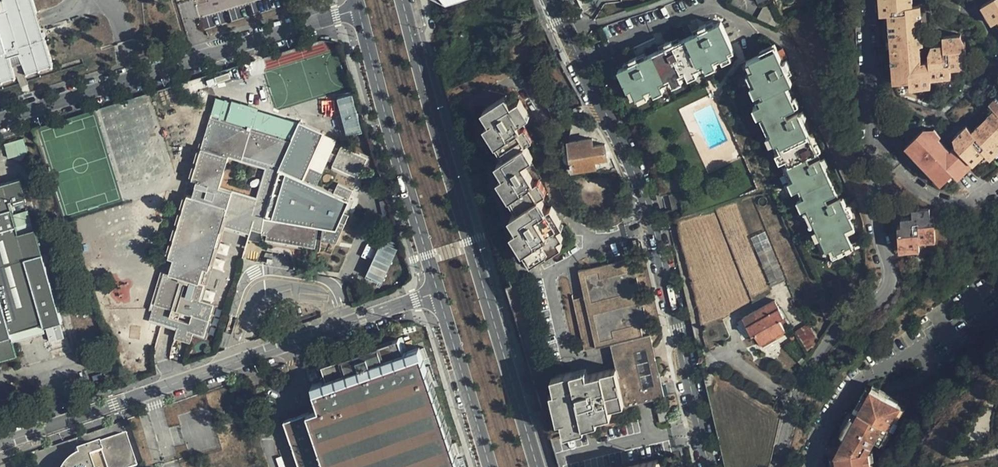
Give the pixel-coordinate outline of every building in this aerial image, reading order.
[(17,75),(15,63),(25,61),(28,71),(55,63),(35,0),(0,0),(0,80),(17,75)] [(877,7),(884,7),(887,75),(906,75),(906,72),(913,72),(913,74),(914,84),(929,83),(929,77),(946,76),(946,64),(962,64),(961,38),(957,38),(956,31),(948,31),(948,38),(939,39),(926,39),(927,46),(924,46),(924,54),(915,54),(914,36),(918,36),(918,26),(911,27),(910,15),(918,15),(917,0),(877,0),(877,7)] [(992,17),(996,13),(997,15),(997,0),(983,0),(980,2),(992,17)] [(884,7),(877,7),(880,75),(887,75),(884,7)] [(617,65),(626,87),(631,85),(635,94),(636,95),(645,91),(644,89),(652,86),(654,88),(662,84),(661,82),(671,78),(672,80),(682,75),(682,74),(689,71),(689,73),(696,69),(695,68),(704,64),(705,66),(715,61),(714,59),(721,56),(721,59),(731,54),(730,52),(734,50),(722,21),(709,27),(707,22),(700,25),(702,30),(674,41),(672,37),(664,41),(665,45),(638,57),(636,52),(629,55),(630,60),(617,65)] [(778,46),(752,58),(755,66),(751,68),(758,82),(754,84),(759,93),(763,91),(765,96),(761,98),(764,103),(762,104),(767,114),(768,113),(776,131),(775,132),(778,141),(781,140),(785,149),(783,150),(786,159),(788,158),(797,178),(795,178),(799,188),(802,186),(806,196),(803,197),(808,207),(810,206),(829,249),(835,246),(838,251),(855,243),(848,230),(857,226),(847,206),(849,205),(846,198),(843,200),(827,166),(831,164),(827,157),(824,159),(805,118),(809,117),(805,110),(802,112),(789,84),(794,82),(788,68),(792,66),(788,58),(784,60),(778,46)] [(731,54),(721,59),(723,62),(733,58),(731,54)] [(715,61),(705,66),(707,70),(717,66),(715,61)] [(682,75),(672,80),(674,84),(684,80),(682,75)] [(861,95),(862,83),(851,82),(851,95),(861,95)] [(662,84),(654,88),(655,92),(664,89),(662,84)] [(631,85),(626,87),(630,96),(635,94),(631,85)] [(264,88),(241,93),(244,103),(267,99),(264,88)] [(995,89),(988,96),(992,100),(997,95),(997,93),(995,89)] [(349,133),(364,129),(353,91),(338,96),(349,133)] [(645,91),(636,95),(638,100),(647,96),(645,91)] [(992,100),(984,108),(989,113),(983,119),(978,114),(970,122),(962,129),(958,125),(952,131),(956,135),(949,142),(937,131),(939,128),(930,119),(926,123),(922,119),(903,138),(940,176),(951,166),(956,171),(983,145),(988,151),(997,141),(997,95),(992,100)] [(767,114),(762,104),(756,107),(760,116),(767,114)] [(512,106),(492,118),(500,131),(495,135),(515,167),(510,171),(518,184),(513,187),(533,219),(529,222),(537,236),(527,243),(540,264),(552,257),(553,258),(568,248),(565,244),(571,240),(567,232),(558,218),(563,215),(560,209),(555,213),(547,200),(555,195),(536,164),(540,161),(532,148),(538,144),(526,125),(532,121),(525,111),(518,115),(512,106)] [(231,112),(229,122),(246,124),(248,115),(231,112)] [(962,129),(970,122),(966,118),(958,125),(962,129)] [(163,272),(148,318),(175,326),(172,337),(188,341),(192,325),(209,327),(218,291),(204,287),(200,275),(204,260),(213,257),(224,219),(316,243),(320,230),(340,236),(351,187),(334,183),(332,190),(303,178),(319,130),(297,120),(289,136),(210,119),(193,186),(219,190),(229,157),(262,166),(255,195),(193,186),(190,196),(184,196),(163,255),(173,261),(168,273),(163,272)] [(778,141),(775,132),(769,134),(773,144),(778,141)] [(7,141),(9,156),(29,153),(26,138),(7,141)] [(593,138),(570,141),(570,147),(568,148),(566,150),(564,153),(563,156),(565,159),(567,161),(569,162),(572,162),(574,170),(597,166),(596,159),(608,157),(606,144),(594,146),(593,138)] [(364,154),(337,145),(328,161),(356,174),(364,154)] [(786,159),(783,150),(777,152),(781,161),(786,159)] [(799,188),(795,178),(790,180),(794,190),(799,188)] [(0,186),(0,361),(15,357),(10,337),(61,323),(36,234),(19,238),(9,205),(26,199),(21,180),(0,186)] [(808,207),(803,197),(799,199),(803,209),(808,207)] [(933,234),(931,210),(927,210),(926,201),(897,204),(896,205),(898,218),(894,219),(897,245),(917,243),(916,236),(933,234)] [(563,215),(558,218),(567,232),(572,228),(563,215)] [(369,274),(386,280),(398,245),(381,239),(369,274)] [(570,376),(551,380),(554,394),(560,424),(563,436),(584,432),(584,428),(582,422),(596,419),(611,416),(610,412),(609,407),(623,403),(624,409),(664,400),(650,339),(652,335),(634,262),(591,272),(597,299),(587,302),(598,351),(610,348),(615,373),(587,379),(587,377),(571,380),(570,376)] [(834,314),(825,297),(819,300),(827,317),(834,314)] [(786,320),(774,299),(743,316),(753,333),(756,331),(761,341),(785,328),(782,322),(786,320)] [(810,331),(803,318),(796,322),(797,325),(802,322),(807,333),(810,331)] [(730,336),(711,345),(714,351),(733,342),(730,336)] [(295,466),(454,466),(423,385),(410,352),(409,350),(394,355),(389,342),(314,371),(319,384),(305,390),(314,413),(279,427),(295,466)] [(415,350),(410,352),(423,385),(427,383),(415,350)] [(869,390),(895,403),(897,400),(871,386),(869,390)] [(844,438),(869,390),(866,388),(840,436),(844,438)] [(875,440),(879,434),(884,436),(900,405),(895,403),(869,390),(844,438),(839,447),(840,457),(836,458),(837,466),(874,466),(872,448),(875,440)] [(560,424),(554,394),(549,395),(556,425),(560,424)] [(623,403),(609,407),(610,412),(624,409),(623,403)] [(879,434),(875,440),(885,445),(905,407),(900,405),(884,436),(879,434)] [(666,410),(656,412),(658,426),(669,424),(666,410)] [(596,419),(582,422),(584,428),(598,425),(596,419)] [(124,432),(93,443),(78,450),(60,466),(134,466),(138,466),(124,432)]
